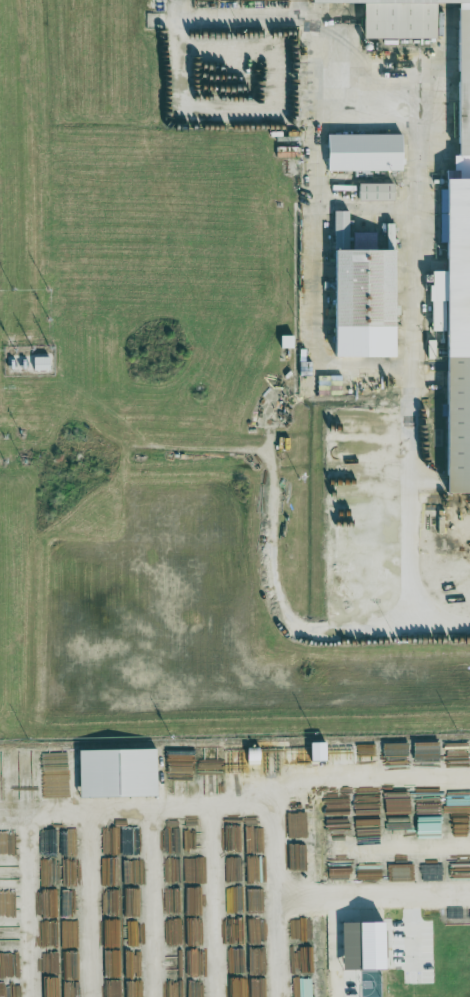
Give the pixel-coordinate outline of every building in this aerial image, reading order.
[(469,495),(469,0),(318,0),(318,4),(370,4),(369,39),(442,39),(442,4),(452,4),(451,329),(454,328),(453,495),(469,495)] [(407,135),(333,135),(332,171),(407,172),(407,135)] [(398,202),(398,185),(363,184),(363,201),(398,202)] [(402,359),(403,252),(380,252),(380,233),(352,233),(352,212),(339,212),(338,359),(402,359)] [(283,349),(296,349),(296,337),(283,337),(283,349)] [(36,372),(52,371),(51,357),(35,358),(36,372)] [(314,760),(329,761),(330,742),(314,742),(314,760)] [(160,796),(160,748),(82,750),(83,797),(160,796)] [(392,969),(391,922),(346,923),(347,970),(392,969)]
